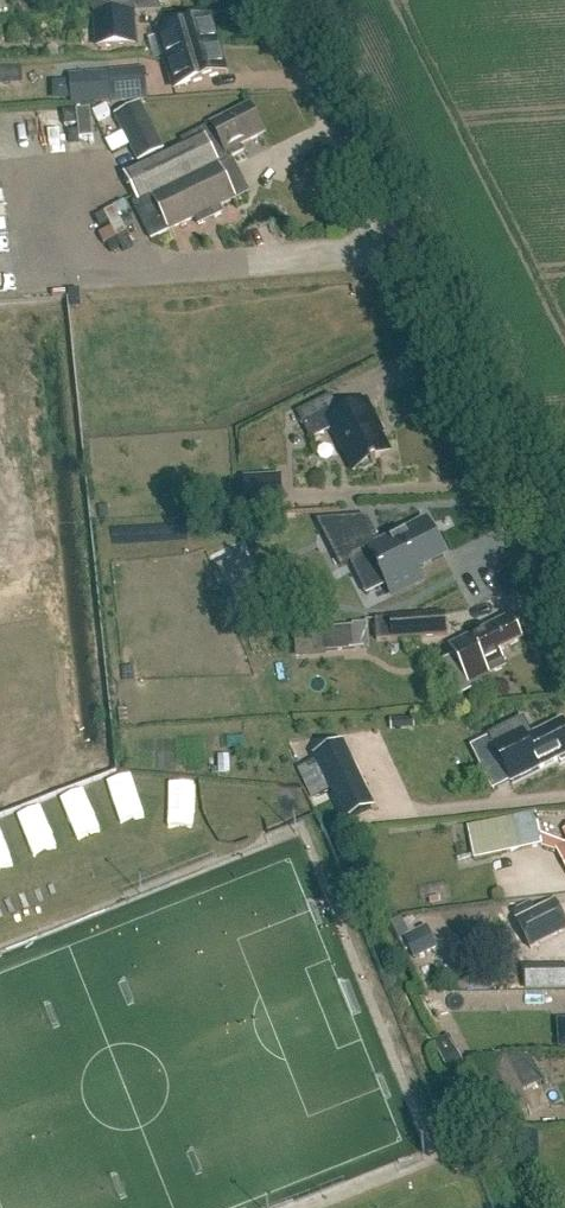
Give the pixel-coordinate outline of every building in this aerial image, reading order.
[(131,1),(130,0),(90,0),(96,14),(130,12),(130,13),(163,11),(159,3),(166,0),(132,0),(131,1)] [(96,15),(98,47),(135,45),(134,13),(96,15)] [(167,63),(218,47),(209,20),(159,35),(167,63)] [(218,47),(167,63),(175,89),(191,84),(191,85),(226,75),(218,47)] [(95,104),(147,99),(145,69),(92,73),(95,104)] [(139,162),(164,149),(140,102),(115,116),(123,132),(107,141),(113,153),(130,144),(139,162)] [(198,225),(222,213),(219,208),(235,200),(218,165),(243,153),(240,147),(263,135),(248,106),(180,140),(184,146),(124,176),(137,202),(132,204),(150,240),(194,218),(198,225)] [(69,110),(71,138),(92,136),(90,109),(69,110)] [(342,415),(332,395),(298,413),(311,440),(333,429),(354,471),(390,453),(376,425),(379,423),(367,402),(342,415)] [(552,470),(561,487),(564,485),(564,463),(552,470)] [(394,596),(415,585),(423,582),(417,571),(443,558),(433,538),(435,537),(434,536),(432,537),(428,528),(430,527),(429,525),(427,526),(426,524),(382,546),(368,518),(333,520),(335,550),(332,551),(341,568),(372,552),(379,565),(377,566),(381,574),(383,573),(394,596)] [(246,554),(218,567),(240,612),(268,599),(246,554)] [(393,640),(447,636),(445,610),(391,613),(393,640)] [(474,634),(451,645),(472,688),(491,679),(489,674),(506,666),(499,651),(522,640),(510,616),(474,634)] [(352,628),(324,630),(325,652),(353,649),(352,628)] [(533,736),(525,718),(489,736),(512,783),(559,759),(561,763),(564,762),(564,726),(563,721),(533,736)] [(372,809),(357,778),(331,790),(346,821),(372,809)] [(542,844),(541,836),(536,812),(469,826),(474,859),(542,844)] [(542,844),(557,849),(564,864),(564,844),(541,836),(542,844)] [(564,931),(564,923),(554,901),(517,920),(531,948),(564,931)] [(404,914),(388,920),(402,959),(432,948),(422,923),(410,928),(404,914)] [(453,1047),(437,1055),(445,1072),(461,1064),(453,1047)] [(532,1111),(505,1055),(471,1059),(503,1125),(532,1111)]
